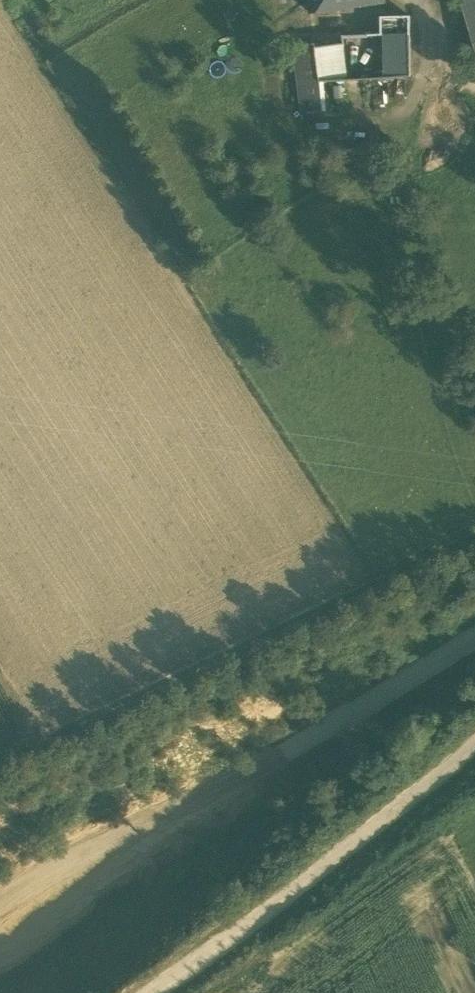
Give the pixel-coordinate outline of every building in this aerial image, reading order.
[(311,13),(385,3),(385,0),(309,0),(311,13)] [(473,44),(474,43),(474,1),(462,5),(473,44)] [(381,18),(382,34),(408,33),(410,33),(410,17),(381,18)] [(345,20),(346,35),(381,33),(380,19),(345,20)] [(408,33),(382,34),(384,78),(410,76),(408,33)] [(318,82),(321,82),(349,80),(345,44),(315,47),(318,82)] [(324,111),(321,82),(318,82),(315,47),(296,49),(303,113),(324,111)]
